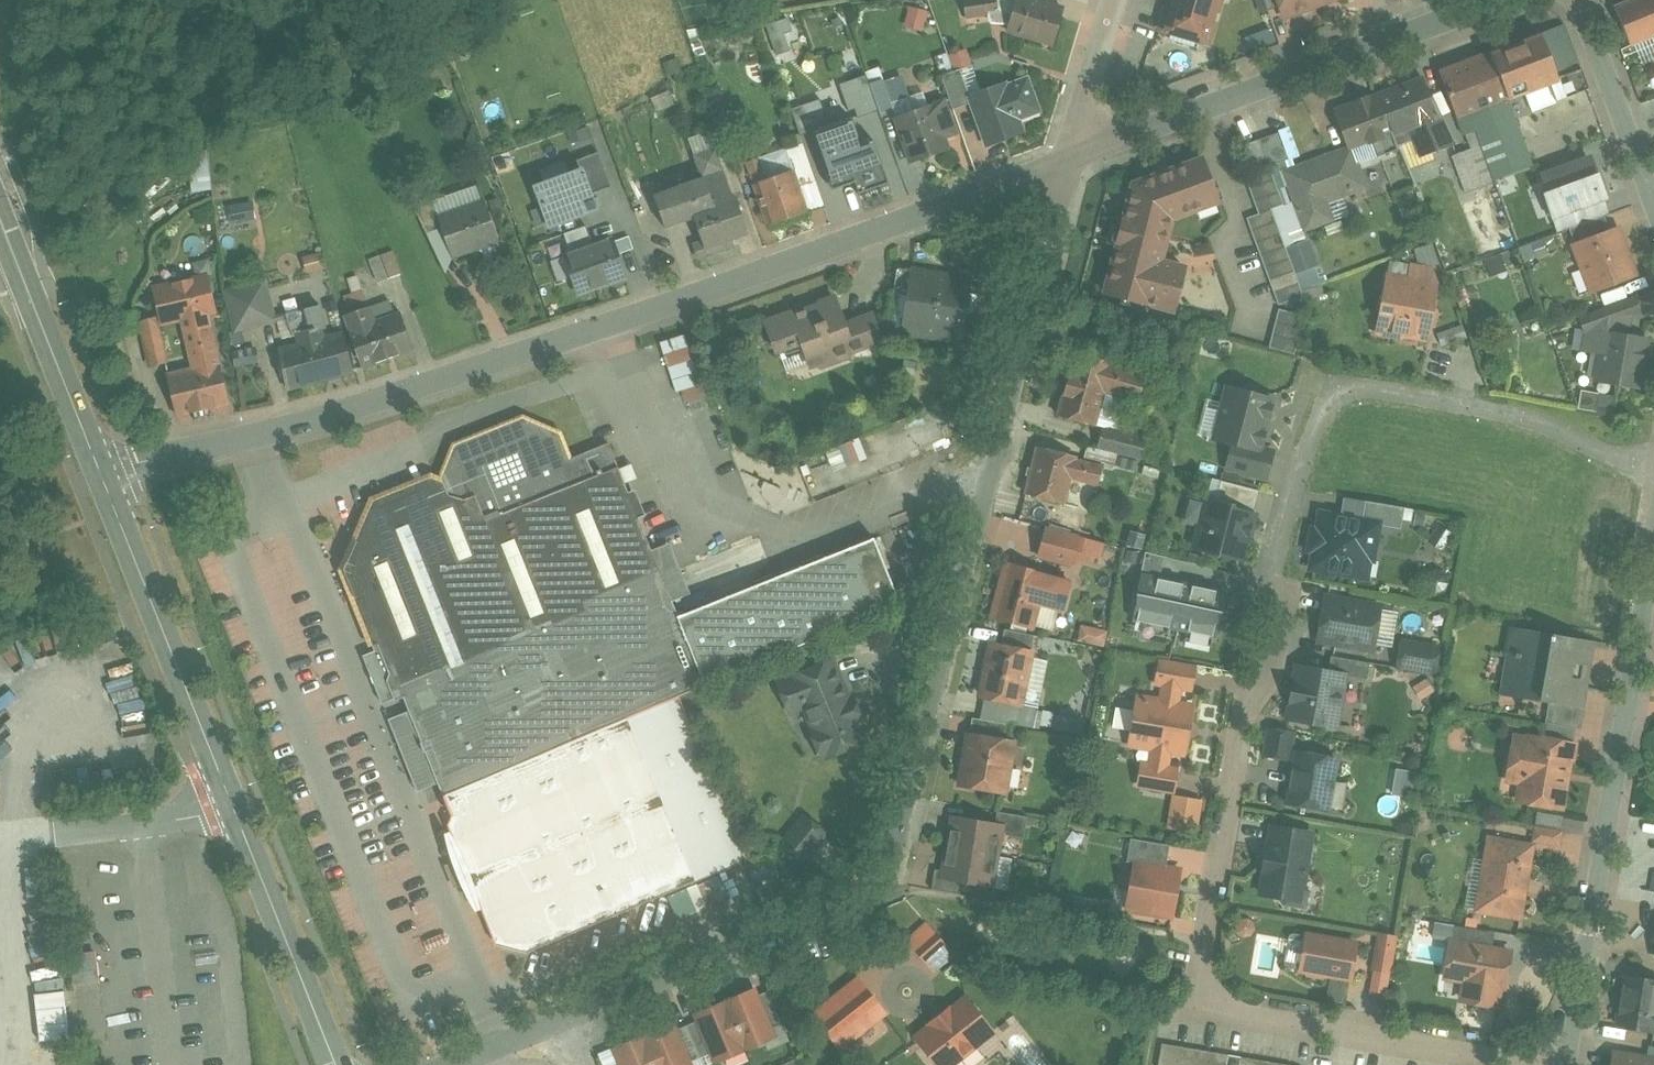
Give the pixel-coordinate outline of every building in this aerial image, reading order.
[(968,17),(999,11),(997,0),(965,0),(968,17)] [(999,11),(1013,15),(1017,0),(997,0),(999,11)] [(1013,15),(1009,29),(1055,43),(1065,8),(1038,0),(1017,0),(1013,15)] [(1172,4),(1171,7),(1169,6),(1163,28),(1173,31),(1171,38),(1199,46),(1200,39),(1210,42),(1216,22),(1214,21),(1218,10),(1220,11),(1223,0),(1170,0),(1172,4)] [(1280,0),(1265,0),(1269,10),(1281,6),(1280,0)] [(1281,6),(1285,15),(1320,3),(1319,0),(1280,0),(1281,6)] [(1616,6),(1632,45),(1653,36),(1653,0),(1630,0),(1616,6)] [(928,12),(910,7),(906,24),(924,28),(928,12)] [(787,19),(768,25),(777,54),(788,50),(782,32),(791,30),(787,19)] [(1566,24),(1442,72),(1465,134),(1467,133),(1477,129),(1495,179),(1534,165),(1509,98),(1551,82),(1558,99),(1589,88),(1566,24)] [(968,104),(956,71),(943,75),(955,109),(968,104)] [(867,75),(840,85),(849,112),(855,109),(858,118),(879,111),(867,75)] [(902,77),(873,88),(882,112),(894,107),(897,117),(898,116),(893,102),(908,97),(902,77)] [(1423,79),(1381,95),(1381,94),(1378,95),(1379,96),(1394,133),(1413,125),(1416,133),(1415,134),(1420,150),(1431,147),(1433,152),(1456,144),(1441,115),(1442,114),(1424,77),(1423,77),(1423,79)] [(1008,84),(971,97),(988,143),(1024,130),(1019,117),(1040,110),(1028,78),(1008,86),(1008,84)] [(1370,97),(1356,103),(1356,104),(1338,111),(1352,147),(1370,140),(1371,141),(1382,137),(1388,153),(1399,149),(1385,111),(1384,112),(1378,97),(1379,96),(1378,95),(1370,98),(1370,97)] [(822,100),(793,110),(803,137),(831,127),(822,100)] [(898,116),(897,117),(913,162),(950,149),(945,137),(956,133),(944,100),(898,116)] [(813,136),(817,147),(857,132),(853,121),(813,136)] [(1477,129),(1467,133),(1473,148),(1454,155),(1468,193),(1497,183),(1495,179),(1477,129)] [(862,145),(857,132),(817,147),(833,190),(855,183),(859,194),(889,184),(874,141),(862,145)] [(1281,132),(1261,139),(1270,164),(1271,166),(1290,159),(1281,132)] [(1261,139),(1247,144),(1256,169),(1270,164),(1261,139)] [(725,165),(720,151),(718,152),(717,148),(713,149),(713,148),(699,153),(700,154),(696,156),(697,159),(696,160),(701,173),(702,173),(704,178),(706,178),(715,203),(734,197),(723,165),(725,165)] [(1352,149),(1288,172),(1308,227),(1333,218),(1333,216),(1331,217),(1325,201),(1366,186),(1352,149)] [(208,151),(190,152),(193,191),(211,189),(208,151)] [(613,186),(600,152),(579,160),(583,172),(584,172),(592,194),(613,186)] [(1417,184),(1404,153),(1394,157),(1399,168),(1391,171),(1397,191),(1417,184)] [(768,177),(761,157),(748,161),(755,182),(768,177)] [(1204,159),(1135,184),(1107,293),(1175,310),(1186,267),(1162,261),(1173,218),(1219,201),(1204,159)] [(1591,159),(1543,177),(1548,190),(1544,191),(1553,216),(1602,198),(1605,197),(1591,159)] [(1271,167),(1247,176),(1260,213),(1273,209),(1285,204),(1271,167)] [(768,177),(755,182),(769,225),(810,212),(795,168),(768,177)] [(583,172),(538,189),(551,224),(597,207),(592,194),(584,172),(583,172)] [(734,197),(715,203),(706,178),(704,178),(685,185),(695,212),(694,213),(695,216),(707,249),(709,248),(708,248),(723,243),(725,249),(736,246),(734,239),(748,234),(749,234),(750,234),(737,196),(734,197)] [(685,185),(656,196),(666,227),(695,216),(694,213),(695,212),(685,185)] [(435,197),(414,204),(428,233),(443,227),(439,217),(441,217),(435,197)] [(1607,215),(1602,198),(1553,216),(1559,232),(1571,228),(1605,215),(1607,215)] [(1350,199),(1336,201),(1338,217),(1352,215),(1350,199)] [(441,217),(439,217),(443,227),(454,256),(499,240),(486,201),(441,217)] [(253,203),(229,207),(231,223),(256,219),(253,203)] [(1305,295),(1273,209),(1260,213),(1248,218),(1280,304),(1305,295)] [(1605,215),(1571,228),(1577,245),(1612,233),(1605,215)] [(588,227),(567,234),(574,254),(568,256),(580,292),(626,276),(614,240),(594,246),(588,227)] [(1612,233),(1577,245),(1593,290),(1635,275),(1618,230),(1612,233)] [(1318,267),(1308,241),(1289,248),(1299,273),(1318,267)] [(1432,243),(1415,249),(1420,265),(1437,260),(1432,243)] [(403,274),(395,251),(383,255),(391,278),(403,274)] [(1501,255),(1485,260),(1491,276),(1507,270),(1501,255)] [(381,256),(371,260),(379,282),(390,278),(381,256)] [(304,261),(307,273),(326,268),(323,257),(304,261)] [(1417,265),(1415,279),(1406,277),(1405,280),(1390,277),(1382,316),(1384,316),(1389,321),(1388,329),(1389,330),(1393,335),(1401,337),(1407,333),(1427,337),(1437,283),(1432,268),(1417,265)] [(914,268),(900,266),(895,292),(908,294),(912,270),(913,270),(914,268)] [(913,270),(912,270),(902,329),(902,331),(916,333),(963,341),(974,280),(913,270)] [(207,277),(157,288),(166,322),(184,317),(187,330),(212,324),(209,312),(215,310),(212,295),(215,289),(214,282),(208,278),(207,277)] [(265,282),(228,292),(238,329),(238,330),(242,329),(276,320),(265,282)] [(364,290),(345,296),(349,306),(367,300),(364,290)] [(821,305),(796,314),(793,313),(767,322),(778,352),(791,347),(792,348),(798,346),(797,345),(806,341),(815,365),(818,364),(819,364),(823,365),(831,362),(833,358),(833,359),(833,358),(836,357),(837,357),(841,359),(849,356),(851,352),(852,351),(855,350),(846,324),(836,297),(822,302),(821,305)] [(1635,298),(1582,318),(1587,332),(1591,331),(1601,333),(1601,331),(1629,336),(1632,316),(1641,312),(1635,298)] [(305,343),(282,349),(291,385),(354,369),(345,332),(321,338),(318,328),(325,326),(320,305),(289,313),(295,335),(303,333),(305,343)] [(402,312),(378,320),(373,305),(346,314),(363,366),(415,349),(402,312)] [(1306,315),(1281,309),(1271,347),(1296,354),(1306,315)] [(876,313),(846,324),(855,350),(885,339),(876,313)] [(157,318),(142,322),(152,365),(167,362),(157,318)] [(212,324),(187,330),(196,368),(171,374),(180,415),(231,403),(212,324)] [(1462,326),(1438,333),(1443,347),(1466,339),(1462,326)] [(902,329),(890,327),(888,342),(914,346),(916,333),(902,331),(902,329)] [(242,329),(238,330),(238,329),(232,331),(236,345),(246,342),(242,329)] [(1629,336),(1601,331),(1601,333),(1598,352),(1605,353),(1600,379),(1599,380),(1640,387),(1640,386),(1639,386),(1647,341),(1648,341),(1648,339),(1629,336)] [(664,341),(679,392),(705,384),(690,334),(664,341)] [(1114,363),(1077,353),(1059,413),(1096,424),(1106,391),(1114,363)] [(1146,373),(1114,363),(1106,391),(1139,400),(1146,373)] [(1259,389),(1244,386),(1243,392),(1229,388),(1217,438),(1236,443),(1261,449),(1262,448),(1274,400),(1257,395),(1259,389)] [(1586,390),(1583,408),(1614,415),(1618,397),(1586,390)] [(526,420),(458,448),(443,482),(436,479),(429,482),(376,503),(348,573),(374,642),(381,643),(393,673),(390,682),(393,690),(586,612),(581,602),(660,570),(653,553),(610,443),(569,459),(559,435),(526,420)] [(1147,439),(1103,428),(1098,448),(1118,453),(1142,459),(1147,439)] [(866,440),(831,448),(836,467),(870,460),(866,440)] [(1261,449),(1236,443),(1229,468),(1267,478),(1274,451),(1262,448),(1261,449)] [(1088,445),(1085,458),(1103,463),(1115,466),(1118,453),(1098,448),(1088,445)] [(1077,456),(1039,446),(1027,493),(1065,503),(1073,472),(1077,456)] [(1085,458),(1077,456),(1073,472),(1098,479),(1103,463),(1085,458)] [(1261,490),(1222,480),(1217,501),(1234,506),(1233,508),(1255,514),(1261,490)] [(1217,501),(1209,499),(1201,528),(1209,530),(1204,549),(1206,550),(1209,554),(1219,557),(1223,554),(1242,559),(1251,524),(1254,522),(1256,514),(1255,514),(1233,508),(1234,506),(1217,501)] [(1406,509),(1367,501),(1364,520),(1380,523),(1380,525),(1402,528),(1406,509)] [(1364,520),(1323,514),(1313,568),(1353,575),(1356,556),(1374,559),(1380,525),(1380,523),(1364,520)] [(1079,537),(1049,528),(1041,557),(1070,566),(1079,537)] [(1146,534),(1130,531),(1127,546),(1142,549),(1146,534)] [(801,567),(779,576),(777,577),(755,586),(754,586),(752,586),(753,587),(730,596),(730,595),(728,596),(728,597),(706,606),(706,605),(704,606),(704,607),(683,615),(683,614),(681,615),(681,616),(680,616),(707,684),(902,604),(876,538),(875,538),(875,537),(873,538),(873,539),(852,547),(850,547),(850,548),(828,557),(828,556),(826,557),(826,558),(803,567),(803,566),(801,567)] [(1076,557),(1099,564),(1105,544),(1082,537),(1076,557)] [(406,699),(446,795),(676,698),(707,684),(680,616),(673,602),(692,594),(674,545),(653,553),(660,570),(581,602),(586,612),(393,690),(399,702),(406,699)] [(1141,578),(1160,582),(1165,558),(1147,554),(1141,578)] [(1072,583),(1008,564),(994,615),(1032,626),(1039,602),(1065,609),(1072,583)] [(1160,582),(1141,578),(1132,621),(1218,640),(1228,597),(1160,582)] [(1381,606),(1327,597),(1320,641),(1374,650),(1381,606)] [(1106,631),(1082,626),(1078,643),(1103,648),(1106,631)] [(1035,635),(1007,629),(1003,646),(1031,653),(1035,635)] [(1595,644),(1513,629),(1508,654),(1530,658),(1525,689),(1543,692),(1542,699),(1584,707),(1595,644)] [(51,658),(61,653),(53,637),(43,642),(51,658)] [(1440,647),(1404,641),(1399,667),(1436,674),(1440,647)] [(1003,646),(993,644),(982,696),(986,697),(1021,704),(1021,703),(1031,653),(1003,646)] [(1372,663),(1333,656),(1330,671),(1347,674),(1347,676),(1369,680),(1372,663)] [(112,689),(131,688),(131,659),(111,660),(112,689)] [(850,699),(835,662),(781,683),(790,708),(805,702),(816,728),(814,728),(815,731),(814,736),(820,752),(824,754),(825,756),(866,740),(858,721),(862,719),(854,698),(850,699)] [(1196,669),(1161,663),(1158,681),(1166,683),(1182,685),(1193,687),(1196,669)] [(1330,671),(1298,666),(1289,719),(1338,727),(1347,676),(1347,674),(1330,671)] [(1163,702),(1139,698),(1131,743),(1156,748),(1153,767),(1167,770),(1171,750),(1185,753),(1193,707),(1178,705),(1182,685),(1166,683),(1163,702)] [(1021,704),(986,697),(981,719),(1012,725),(1035,729),(1038,707),(1021,703),(1021,704)] [(452,827),(503,944),(534,951),(668,894),(749,860),(750,860),(676,698),(446,795),(456,818),(452,827)] [(1107,726),(1131,729),(1133,708),(1110,705),(1107,726)] [(1557,708),(1550,707),(1548,719),(1555,721),(1557,708)] [(1084,719),(1055,713),(1052,730),(1081,735),(1084,719)] [(981,719),(973,718),(970,736),(1009,742),(1012,725),(981,719)] [(1295,733),(1270,729),(1266,755),(1291,759),(1295,733)] [(1009,742),(970,736),(962,785),(1006,792),(1013,743),(1009,742)] [(1579,744),(1531,736),(1531,739),(1517,737),(1515,751),(1521,752),(1517,771),(1526,773),(1521,800),(1564,808),(1572,759),(1577,759),(1579,744)] [(1337,759),(1298,753),(1289,802),(1328,809),(1337,759)] [(1153,767),(1143,766),(1140,783),(1175,789),(1178,771),(1167,770),(1153,767)] [(1399,769),(1397,795),(1416,796),(1418,770),(1399,769)] [(1201,801),(1174,797),(1169,828),(1196,833),(1201,801)] [(1028,817),(998,811),(995,825),(1002,827),(1001,835),(1024,839),(1028,817)] [(807,816),(784,844),(805,861),(827,833),(807,816)] [(995,825),(954,818),(949,848),(997,856),(1001,835),(1002,827),(995,825)] [(1564,831),(1537,826),(1535,841),(1561,846),(1564,831)] [(1312,833),(1274,827),(1271,846),(1309,852),(1312,833)] [(1172,845),(1133,838),(1129,862),(1137,863),(1137,862),(1168,867),(1172,845)] [(1534,846),(1491,838),(1487,860),(1493,860),(1484,911),(1522,917),(1534,846)] [(1271,846),(1269,846),(1264,874),(1266,874),(1263,894),(1281,897),(1286,903),(1307,907),(1309,891),(1305,885),(1310,853),(1309,852),(1271,846)] [(997,856),(949,848),(945,871),(943,878),(970,883),(992,887),(997,856)] [(750,860),(749,860),(754,872),(778,862),(773,850),(750,860)] [(1168,867),(1137,862),(1137,863),(1132,891),(1141,892),(1137,911),(1173,917),(1181,870),(1168,867)] [(970,883),(943,878),(945,871),(936,870),(933,889),(968,895),(970,883)] [(929,924),(909,941),(935,971),(944,963),(955,954),(947,944),(929,924)] [(1489,930),(1455,924),(1452,942),(1486,948),(1489,930)] [(1397,937),(1381,934),(1375,969),(1392,972),(1397,937)] [(1357,944),(1309,935),(1303,970),(1308,971),(1312,976),(1323,978),(1329,974),(1351,978),(1357,944)] [(1486,948),(1452,942),(1448,964),(1469,967),(1464,998),(1497,1004),(1500,985),(1504,986),(1510,952),(1486,948)] [(77,953),(78,983),(103,983),(103,953),(77,953)] [(1627,976),(1619,1025),(1653,1031),(1653,980),(1627,976)] [(885,1013),(859,981),(816,1015),(843,1047),(885,1013)] [(755,990),(727,1002),(746,1049),(767,1040),(763,1031),(771,1028),(758,996),(755,990)] [(42,993),(44,1040),(76,1038),(73,991),(42,993)] [(783,1023),(770,991),(758,996),(771,1028),(783,1023)] [(931,1026),(933,1027),(919,1038),(941,1064),(953,1064),(993,1033),(967,1000),(953,1011),(952,1009),(931,1026)] [(746,1049),(727,1002),(698,1014),(701,1020),(714,1052),(722,1049),(726,1057),(746,1049)] [(714,1052),(701,1020),(689,1025),(702,1057),(714,1052)] [(646,1036),(658,1064),(691,1064),(690,1062),(676,1030),(674,1024),(646,1036)] [(702,1057),(689,1025),(676,1030),(690,1062),(702,1057)] [(617,1048),(623,1062),(624,1064),(658,1064),(646,1036),(617,1048)] [(1164,1043),(1160,1064),(1174,1064),(1178,1046),(1164,1043)] [(1178,1046),(1174,1064),(1188,1064),(1190,1048),(1178,1046)] [(1190,1048),(1188,1064),(1201,1064),(1203,1050),(1190,1048)] [(1203,1050),(1201,1064),(1215,1064),(1217,1052),(1203,1050)] [(1217,1052),(1215,1064),(1228,1064),(1230,1054),(1217,1052)] [(1615,1053),(1613,1064),(1653,1064),(1653,1059),(1615,1053)] [(1230,1054),(1228,1064),(1241,1064),(1243,1056),(1230,1054)] [(1243,1056),(1241,1064),(1254,1064),(1255,1058),(1243,1056)]
